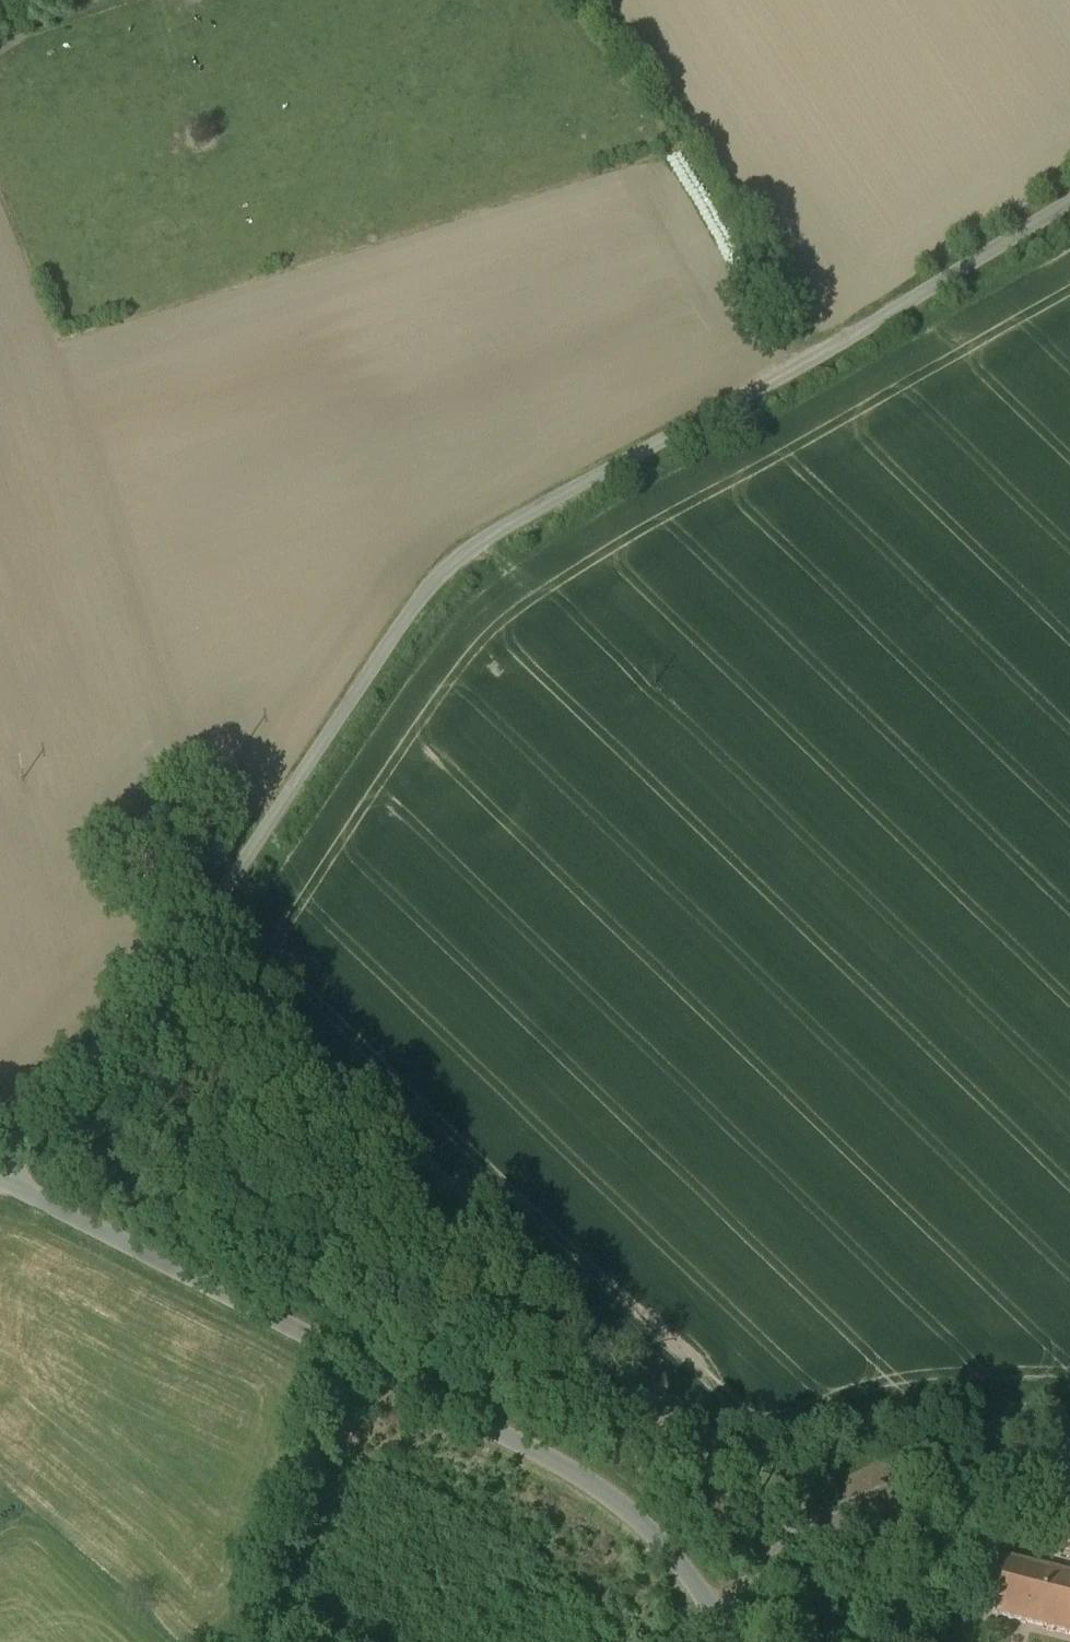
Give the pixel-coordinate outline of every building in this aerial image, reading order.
[(1063,1504),(1054,1544),(1069,1548),(1069,1505),(1063,1504)] [(1069,1634),(1069,1575),(1011,1562),(998,1617),(1069,1634)]
